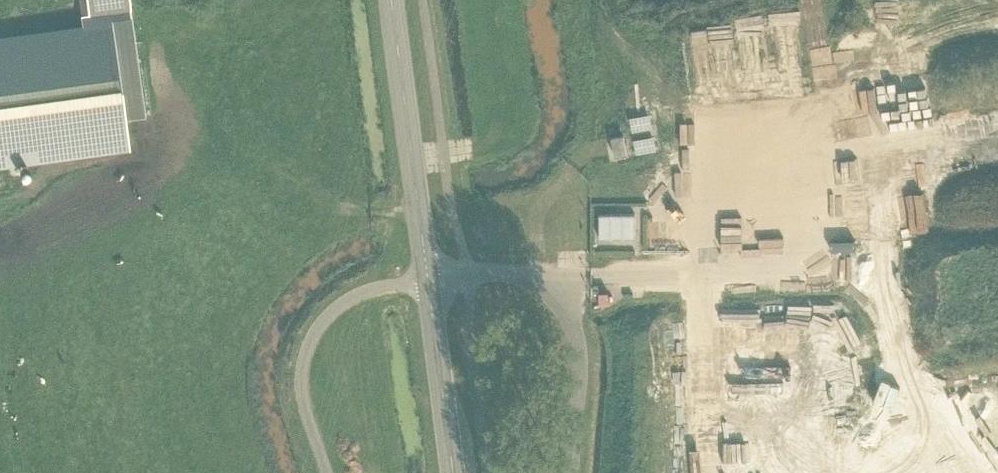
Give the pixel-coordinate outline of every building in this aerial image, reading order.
[(88,16),(90,29),(0,43),(0,163),(135,144),(131,117),(145,115),(129,0),(86,0),(88,16)] [(600,215),(600,238),(635,238),(635,215),(600,215)]
